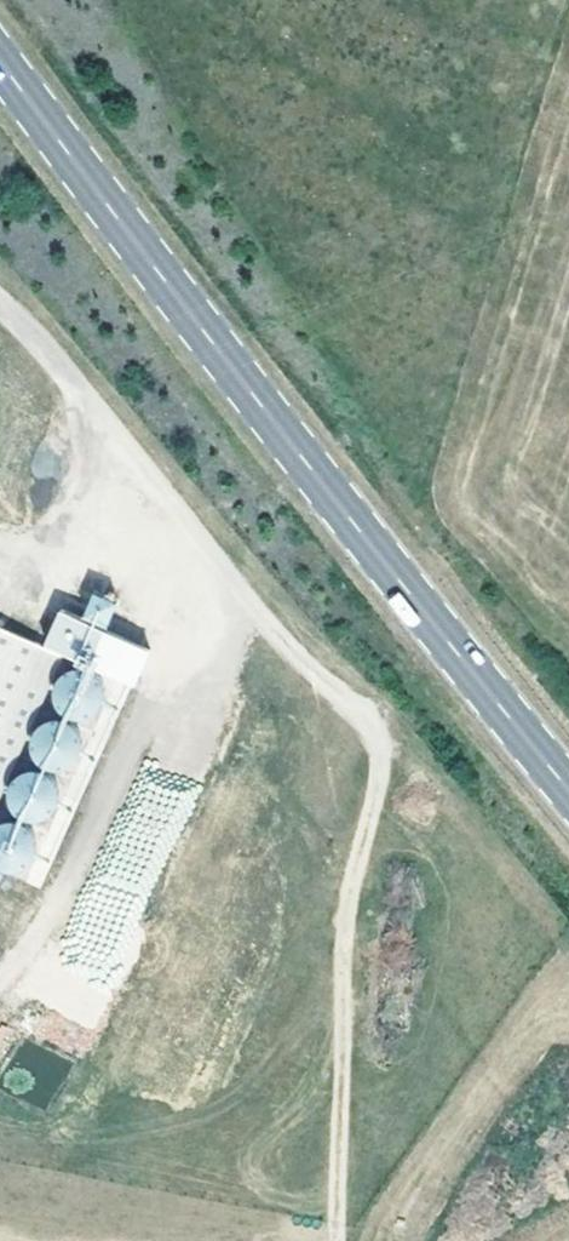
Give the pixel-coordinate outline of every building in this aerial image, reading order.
[(0,626),(0,803),(67,656),(0,626)] [(67,656),(0,803),(0,870),(27,882),(119,680),(67,656)]
